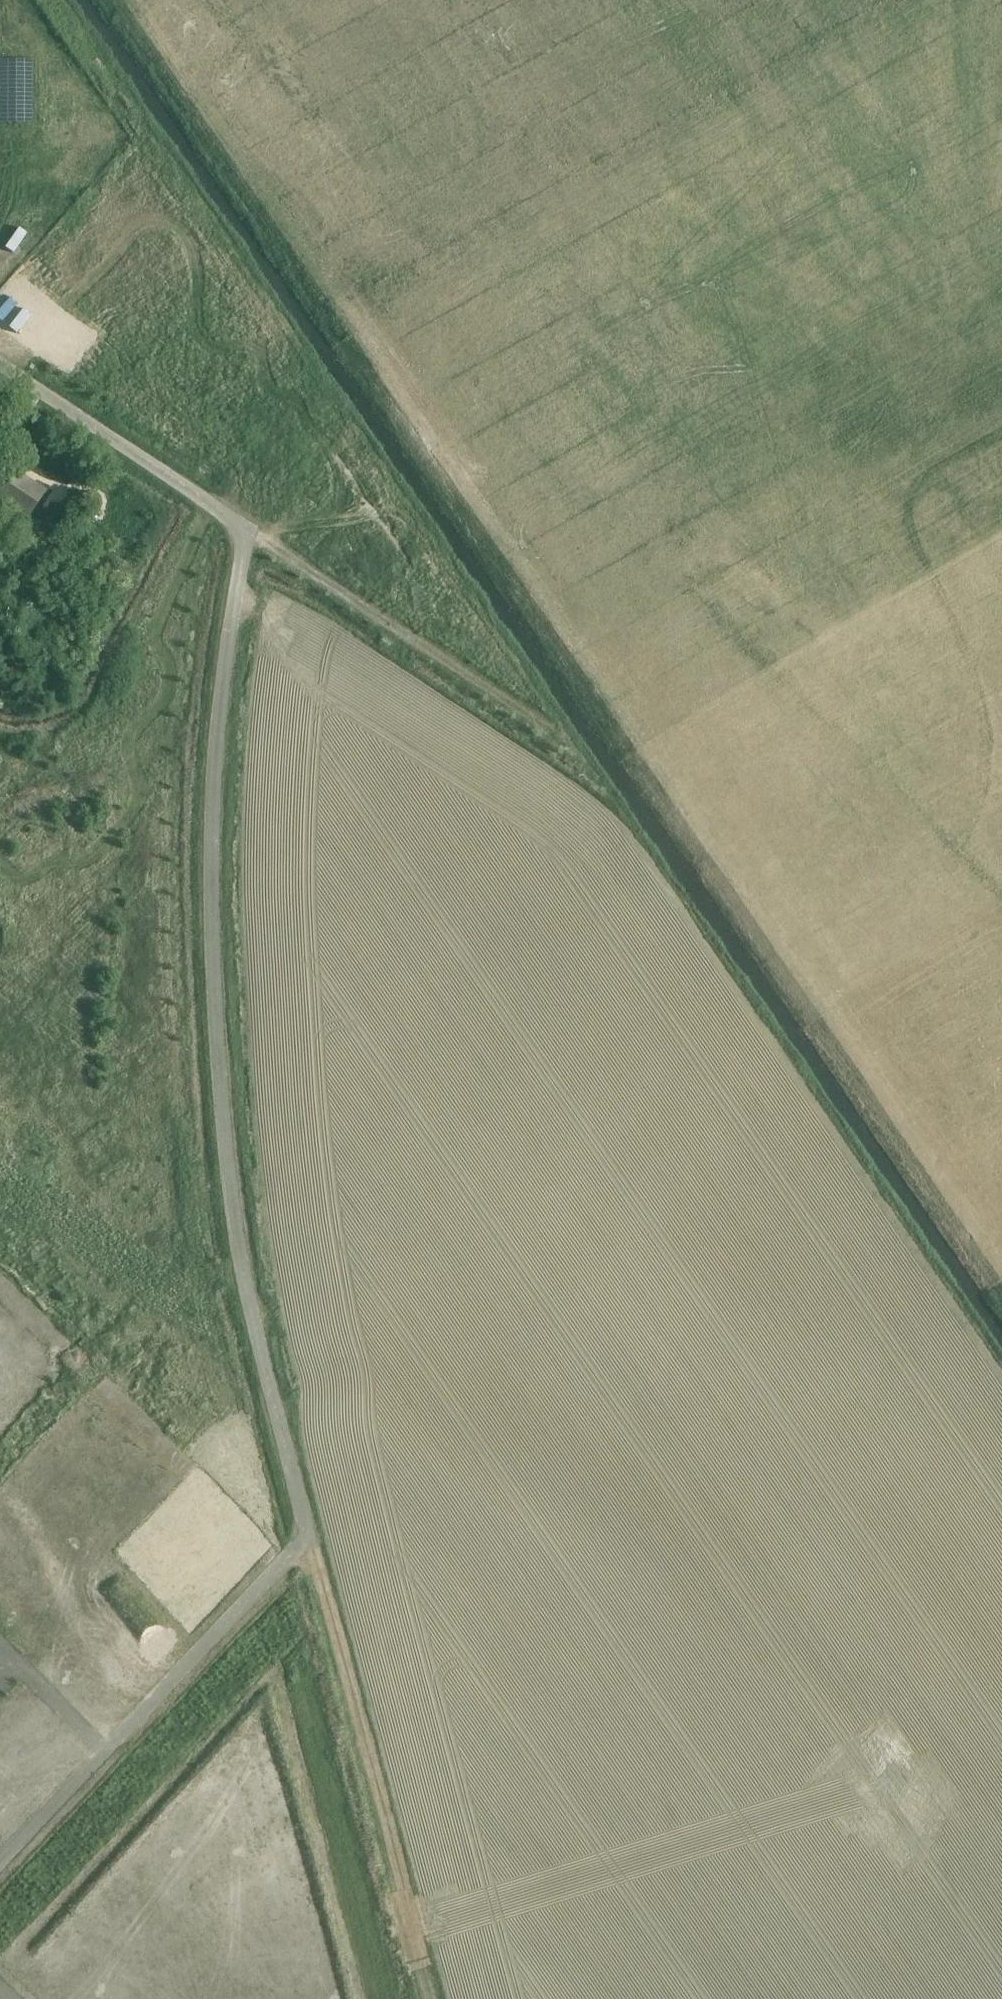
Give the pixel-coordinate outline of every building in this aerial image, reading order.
[(0,464),(0,496),(29,514),(44,489),(31,481),(30,482),(0,464)]
